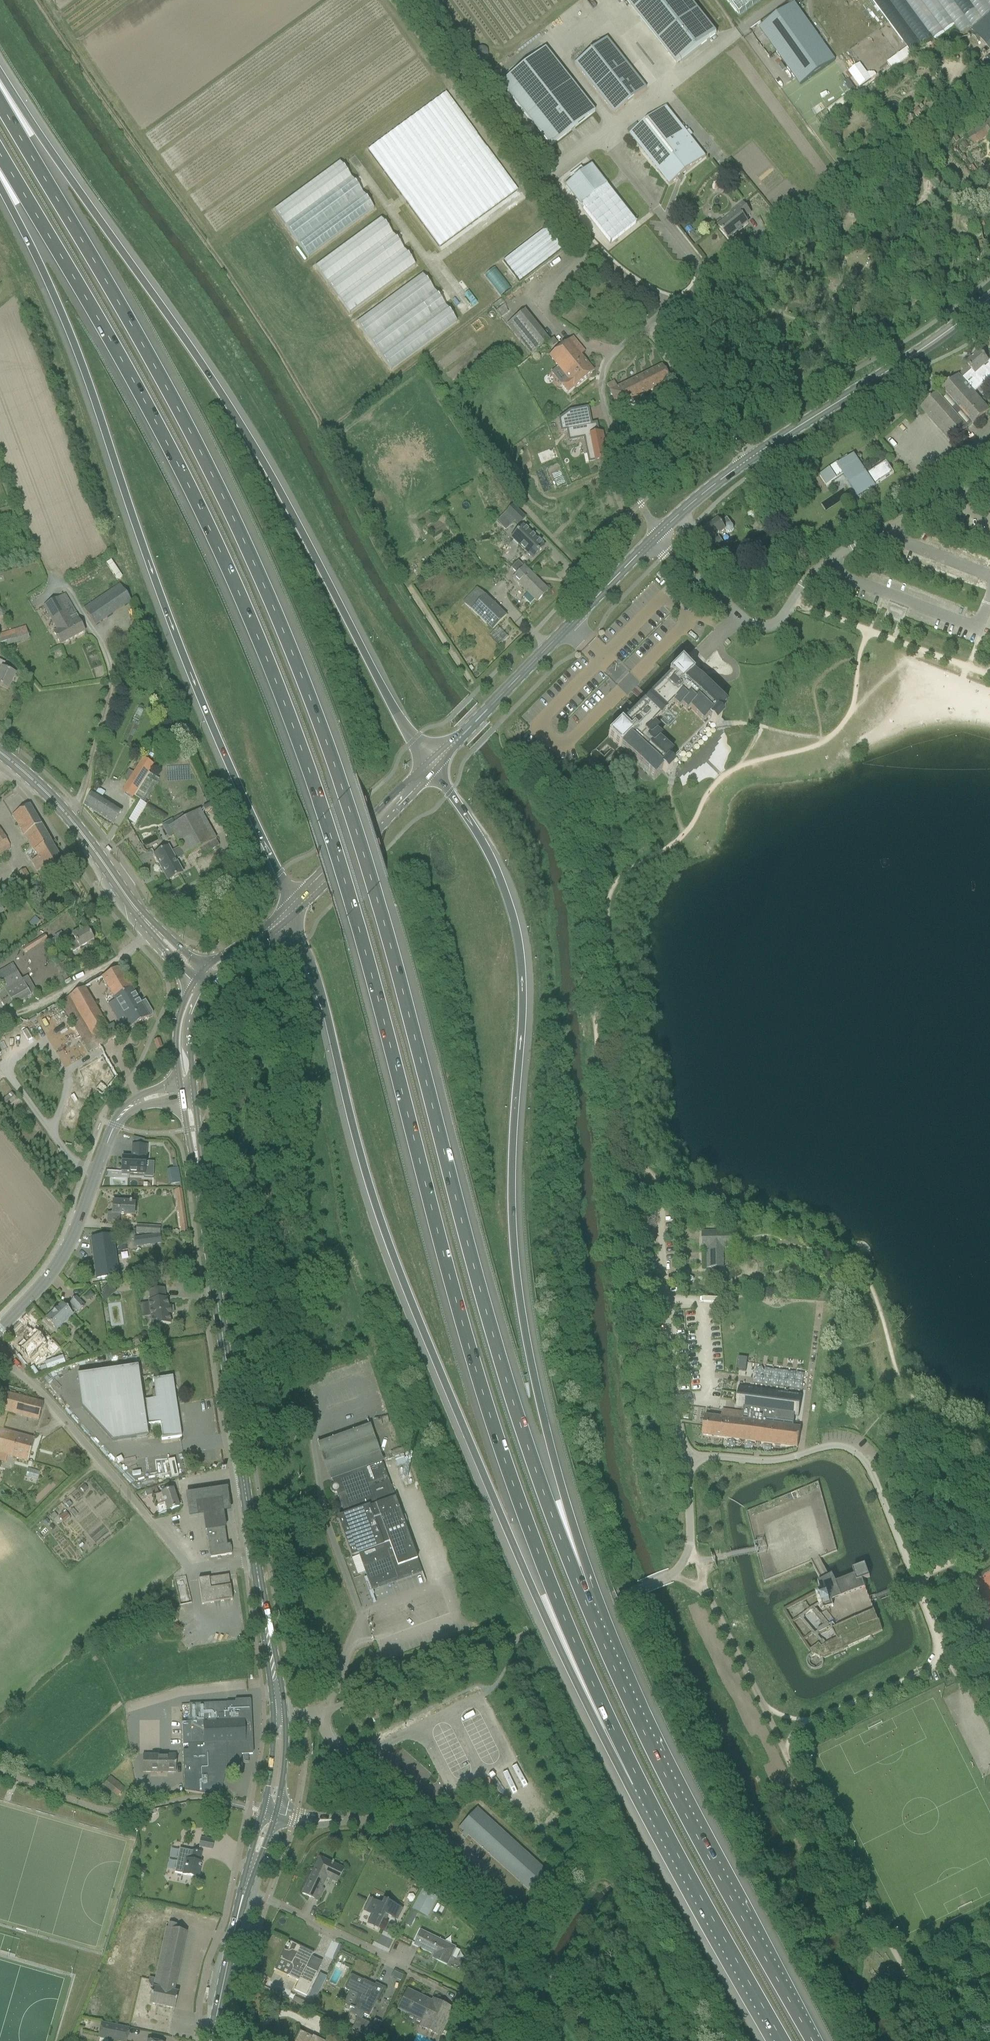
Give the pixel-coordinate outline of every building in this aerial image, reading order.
[(677,65),(717,34),(690,0),(626,0),(677,65)] [(740,17),(763,0),(728,0),(740,17)] [(912,56),(955,26),(961,34),(972,28),(973,29),(989,14),(989,0),(871,0),(912,56)] [(834,61),(793,4),(758,29),(800,86),(834,61)] [(973,29),(971,31),(989,53),(989,52),(989,14),(973,29)] [(574,65),(614,115),(645,90),(605,40),(574,65)] [(500,84),(550,148),(594,112),(545,49),(500,84)] [(843,85),(851,95),(855,91),(848,81),(843,85)] [(368,150),(439,248),(517,191),(446,94),(368,150)] [(848,104),(844,99),(827,111),(831,116),(848,104)] [(670,185),(706,157),(705,156),(688,135),(665,107),(630,135),(670,185)] [(979,126),(988,137),(989,135),(989,117),(979,126)] [(971,133),(967,136),(974,145),(978,142),(971,133)] [(843,146),(840,140),(835,143),(839,149),(843,146)] [(340,162),(275,211),(286,227),(297,243),(308,258),(375,209),(340,162)] [(591,166),(584,172),(580,167),(569,176),(572,181),(565,186),(611,243),(636,223),(591,166)] [(912,184),(918,188),(921,183),(916,179),(912,184)] [(723,192),(725,182),(716,181),(715,190),(723,192)] [(906,212),(911,204),(909,202),(903,211),(906,212)] [(719,227),(728,239),(748,223),(744,219),(751,213),(743,204),(735,210),(737,212),(719,227)] [(315,267),(327,284),(338,298),(350,314),(415,265),(381,219),(315,267)] [(977,230),(985,227),(983,220),(974,223),(977,230)] [(503,262),(519,282),(563,249),(547,228),(503,262)] [(980,250),(989,248),(988,241),(979,242),(980,250)] [(495,268),(485,276),(501,296),(511,289),(495,268)] [(422,275),(357,324),(368,339),(379,355),(391,370),(457,322),(422,275)] [(648,315),(640,306),(633,311),(641,321),(648,315)] [(532,358),(543,349),(547,354),(558,345),(554,339),(549,343),(525,313),(507,327),(532,358)] [(574,387),(575,388),(594,373),(580,357),(584,354),(572,339),(550,357),(568,379),(561,385),(568,393),(574,387)] [(965,433),(968,430),(974,425),(989,411),(973,392),(989,378),(989,377),(983,368),(989,362),(980,352),(966,364),(969,367),(965,371),(959,376),(958,376),(943,390),(945,393),(939,398),(937,395),(921,409),(952,444),(956,441),(965,433)] [(662,366),(652,371),(660,387),(670,382),(662,366)] [(652,371),(641,376),(649,392),(660,387),(652,371)] [(649,392),(641,376),(631,381),(639,397),(649,392)] [(631,381),(621,386),(629,402),(639,397),(631,381)] [(629,402),(621,386),(617,388),(614,383),(607,386),(618,408),(629,402)] [(589,409),(575,412),(560,423),(562,432),(568,431),(569,441),(584,438),(587,454),(594,453),(595,462),(607,460),(602,434),(599,434),(597,425),(592,426),(589,409)] [(844,460),(820,476),(826,487),(848,472),(863,494),(894,473),(886,462),(866,476),(854,458),(847,463),(844,460)] [(497,522),(506,531),(514,522),(518,526),(525,518),(513,506),(512,508),(497,522)] [(702,532),(710,542),(711,541),(716,548),(723,543),(718,536),(725,530),(727,532),(729,533),(731,533),(733,531),(734,529),(734,527),(727,519),(721,523),(719,520),(702,532)] [(522,527),(511,538),(532,559),(544,548),(522,527)] [(770,551),(765,554),(754,562),(759,568),(769,561),(770,562),(775,558),(770,551)] [(726,571),(735,584),(747,576),(731,554),(724,559),(731,568),(726,571)] [(513,580),(528,594),(523,598),(530,605),(535,600),(537,602),(548,591),(517,561),(510,569),(517,576),(513,580)] [(95,626),(113,614),(131,602),(117,582),(109,587),(112,592),(84,609),(95,626)] [(66,595),(62,597),(44,607),(57,631),(54,633),(60,645),(85,632),(79,621),(80,620),(66,595)] [(485,596),(471,610),(492,631),(506,617),(485,596)] [(0,635),(0,645),(1,649),(30,639),(26,626),(0,635)] [(4,669),(6,664),(0,661),(0,687),(8,691),(16,675),(4,669)] [(693,675),(681,663),(668,676),(671,679),(648,703),(645,705),(623,727),(621,724),(608,737),(620,749),(621,748),(654,781),(662,773),(666,777),(672,770),(666,763),(708,720),(714,727),(721,720),(717,716),(725,708),(692,676),(693,675)] [(121,793),(131,799),(152,766),(143,760),(121,793)] [(122,812),(92,792),(84,806),(114,825),(122,812)] [(203,808),(205,812),(214,807),(213,803),(203,808)] [(52,880),(67,870),(30,806),(29,805),(13,815),(39,858),(31,863),(37,873),(44,868),(52,880)] [(186,857),(200,850),(203,855),(220,846),(201,811),(171,828),(182,848),(172,853),(169,847),(154,855),(168,881),(183,874),(176,860),(186,855),(186,857)] [(12,847),(0,828),(0,855),(12,847)] [(31,878),(26,869),(17,874),(22,883),(31,878)] [(29,923),(34,928),(40,921),(35,917),(29,923)] [(61,947),(69,943),(70,946),(73,952),(80,948),(94,940),(88,929),(80,933),(79,931),(66,938),(62,932),(54,936),(55,938),(49,941),(53,948),(59,945),(61,947)] [(65,971),(64,970),(61,964),(60,962),(55,965),(60,974),(65,971)] [(0,971),(0,983),(2,986),(0,987),(0,1000),(3,1006),(11,1002),(14,1007),(31,996),(37,992),(28,976),(22,980),(13,963),(0,971)] [(119,968),(102,978),(115,1000),(120,1009),(114,1012),(119,1021),(119,1022),(124,1031),(124,1032),(145,1020),(149,1018),(141,1004),(119,968)] [(120,1035),(113,1024),(109,1027),(85,987),(54,1006),(83,1056),(120,1035)] [(9,1107),(17,1100),(12,1093),(4,1100),(9,1107)] [(122,1157),(122,1172),(130,1172),(130,1174),(144,1175),(145,1175),(146,1162),(146,1159),(146,1146),(133,1145),(132,1158),(122,1157)] [(174,1169),(170,1170),(173,1185),(181,1183),(178,1168),(174,1169)] [(132,1202),(113,1202),(112,1214),(109,1214),(108,1223),(121,1223),(121,1215),(134,1215),(135,1204),(132,1204),(132,1202)] [(136,1233),(160,1235),(161,1227),(136,1226),(136,1233)] [(733,1232),(703,1232),(703,1248),(708,1248),(708,1268),(724,1268),(723,1248),(733,1248),(733,1232)] [(135,1248),(162,1244),(161,1235),(134,1238),(135,1248)] [(113,1236),(92,1239),(97,1279),(118,1276),(113,1236)] [(109,1284),(102,1291),(104,1294),(106,1297),(114,1289),(109,1284)] [(142,1318),(151,1317),(152,1327),(171,1324),(170,1315),(171,1315),(170,1308),(169,1308),(167,1299),(166,1299),(164,1290),(149,1292),(151,1301),(149,1302),(149,1303),(140,1305),(142,1318)] [(84,1298),(86,1300),(90,1301),(95,1296),(91,1292),(84,1298)] [(85,1307),(76,1298),(70,1303),(71,1304),(67,1308),(62,1304),(46,1320),(56,1330),(73,1314),(71,1313),(76,1309),(79,1312),(85,1307)] [(35,1329),(15,1348),(27,1361),(28,1360),(30,1362),(40,1352),(38,1351),(44,1346),(53,1355),(59,1349),(48,1337),(45,1340),(35,1329)] [(132,1342),(136,1348),(141,1344),(137,1338),(132,1342)] [(746,1372),(748,1358),(739,1357),(737,1370),(746,1372)] [(812,1389),(814,1373),(748,1366),(746,1382),(812,1389)] [(179,1434),(174,1404),(144,1409),(143,1401),(142,1395),(142,1393),(138,1367),(78,1376),(82,1408),(113,1443),(148,1437),(147,1427),(147,1425),(161,1423),(163,1438),(162,1438),(162,1441),(181,1438),(181,1436),(179,1436),(179,1434)] [(157,1399),(143,1401),(144,1409),(174,1404),(171,1380),(172,1379),(172,1377),(153,1380),(154,1382),(155,1382),(157,1399)] [(738,1386),(735,1409),(769,1413),(795,1416),(799,1416),(802,1393),(738,1386)] [(1,1411),(39,1421),(44,1403),(6,1393),(1,1411)] [(721,1418),(706,1416),(703,1435),(742,1441),(746,1414),(722,1410),(721,1418)] [(742,1441),(798,1448),(801,1429),(794,1428),(795,1416),(769,1413),(768,1417),(746,1414),(742,1441)] [(382,1462),(370,1429),(369,1427),(319,1445),(332,1480),(382,1462)] [(27,1461),(33,1439),(0,1430),(0,1461),(5,1462),(7,1455),(27,1461)] [(160,1461),(164,1478),(178,1475),(175,1458),(160,1461)] [(382,1462),(332,1480),(333,1484),(332,1484),(332,1485),(331,1486),(331,1487),(330,1488),(330,1489),(331,1490),(331,1491),(332,1492),(333,1493),(334,1493),(335,1493),(336,1494),(337,1493),(345,1516),(340,1518),(354,1556),(358,1554),(373,1595),(374,1595),(372,1591),(421,1573),(425,1583),(382,1462)] [(817,1484),(747,1513),(756,1552),(765,1581),(812,1562),(824,1582),(820,1584),(823,1591),(784,1611),(812,1656),(807,1660),(807,1667),(812,1672),(820,1672),(824,1667),(824,1660),(884,1632),(868,1585),(872,1584),(870,1579),(863,1581),(865,1590),(841,1599),(836,1584),(824,1557),(837,1552),(817,1484)] [(179,1508),(173,1490),(153,1497),(156,1507),(165,1504),(168,1512),(179,1508)] [(207,1530),(210,1549),(211,1558),(232,1555),(230,1545),(227,1545),(225,1527),(207,1530)] [(865,1590),(862,1581),(869,1579),(864,1566),(852,1570),(855,1577),(836,1584),(841,1599),(865,1590)] [(209,1578),(201,1580),(199,1580),(202,1605),(233,1600),(230,1586),(229,1576),(209,1579),(209,1578)] [(227,1768),(241,1768),(240,1755),(244,1755),(249,1755),(253,1755),(252,1733),(252,1730),(250,1700),(236,1700),(236,1703),(236,1708),(227,1709),(227,1703),(189,1704),(190,1722),(182,1723),(183,1746),(187,1746),(188,1746),(188,1751),(184,1751),(185,1789),(215,1796),(222,1798),(223,1791),(222,1791),(226,1773),(227,1768)] [(143,1755),(143,1772),(176,1772),(176,1755),(143,1755)] [(118,1797),(125,1788),(111,1776),(103,1785),(118,1797)] [(503,1794),(508,1789),(494,1776),(489,1781),(503,1794)] [(477,1809),(460,1827),(464,1831),(462,1834),(466,1838),(469,1835),(531,1893),(548,1874),(477,1809)] [(201,1839),(199,1847),(211,1849),(213,1841),(201,1839)] [(183,1875),(198,1878),(201,1863),(199,1863),(201,1853),(191,1851),(189,1859),(187,1859),(189,1851),(180,1850),(176,1872),(183,1874),(183,1875)] [(337,1883),(343,1869),(333,1864),(334,1863),(332,1862),(330,1866),(321,1862),(316,1872),(309,1869),(315,1872),(313,1877),(311,1876),(302,1894),(318,1901),(324,1890),(321,1889),(327,1878),(337,1883)] [(412,1910),(417,1913),(427,1918),(437,1899),(422,1890),(411,1910),(412,1910)] [(385,1915),(397,1921),(403,1909),(384,1899),(382,1904),(370,1898),(363,1911),(372,1915),(367,1925),(378,1930),(385,1915)] [(404,1923),(410,1927),(417,1913),(412,1910),(404,1923)] [(187,1932),(175,1930),(168,1928),(168,1929),(167,1928),(156,1979),(149,1978),(149,1983),(151,1988),(153,1988),(150,2004),(175,2009),(178,1993),(174,1992),(187,1932)] [(433,1958),(446,1965),(455,1948),(421,1931),(415,1943),(421,1946),(420,1948),(431,1954),(432,1953),(435,1954),(433,1958)] [(284,1950),(279,1960),(292,1966),(287,1976),(299,1981),(294,1990),(306,1996),(318,1973),(307,1968),(314,1953),(304,1949),(304,1950),(291,1943),(291,1942),(290,1942),(289,1945),(288,1945),(287,1947),(288,1948),(286,1951),(284,1950)] [(254,1971),(250,1979),(256,1982),(260,1974),(254,1971)] [(320,1974),(311,1992),(318,1996),(327,1977),(320,1974)] [(376,2001),(379,2003),(386,1988),(376,1983),(374,1987),(368,1984),(369,1983),(352,1975),(345,1989),(356,1994),(350,2008),(356,2011),(356,2010),(369,2017),(376,2001)] [(439,2035),(452,2009),(433,2000),(431,2005),(425,2002),(427,1999),(416,1994),(415,1997),(407,1993),(408,1990),(399,2009),(423,2021),(420,2026),(439,2035)] [(352,2029),(374,2040),(382,2023),(375,2020),(373,2025),(358,2018),(352,2029)] [(101,2023),(98,2038),(115,2040),(127,2040),(130,2029),(101,2023)] [(299,2031),(299,2032),(300,2032),(295,2040),(323,2040),(318,2039),(317,2040),(299,2031)]
